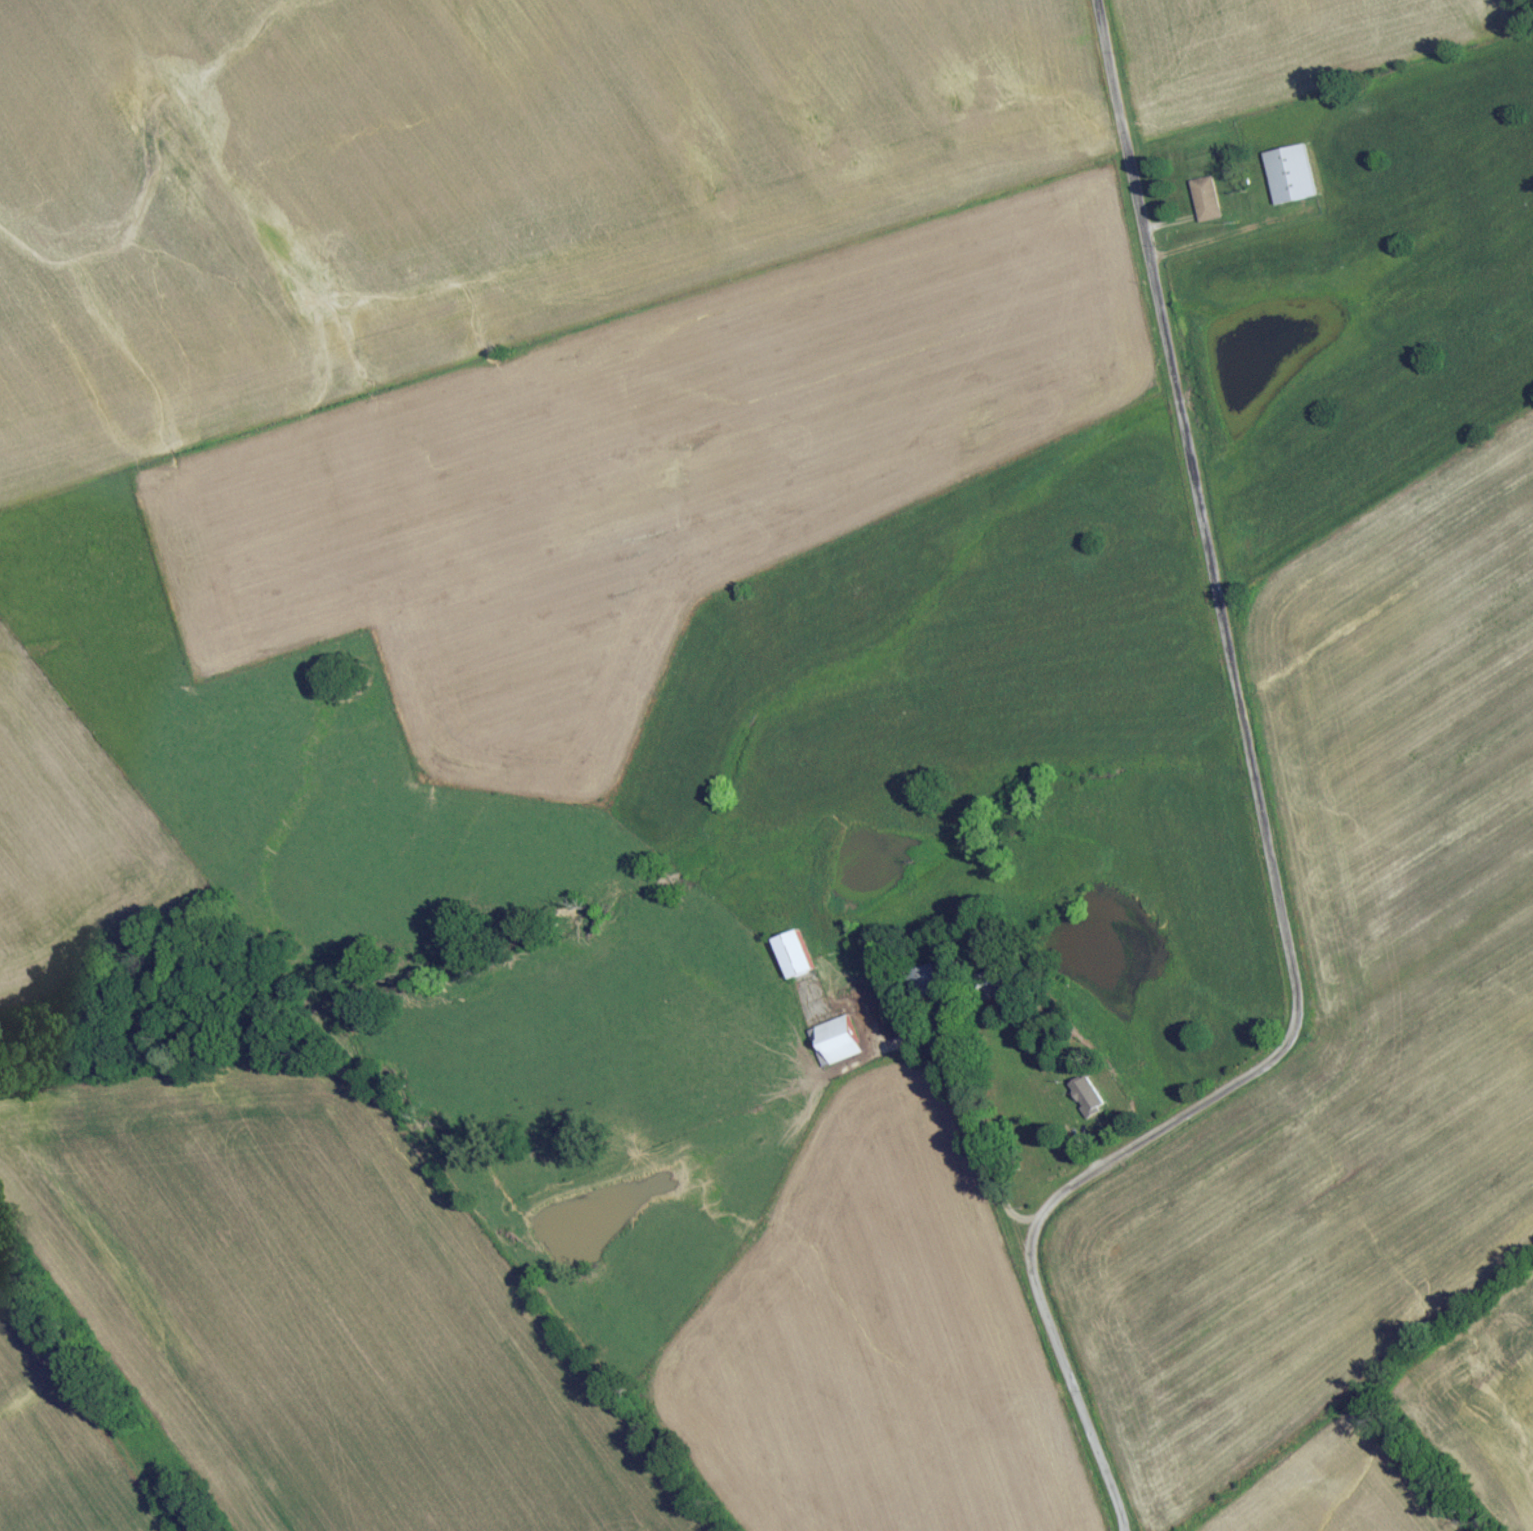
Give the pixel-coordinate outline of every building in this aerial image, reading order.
[(1316,202),(1306,149),(1264,157),(1275,210),(1316,202)] [(1213,181),(1191,186),(1201,229),(1223,224),(1213,181)] [(790,985),(815,975),(799,936),(775,945),(790,985)] [(910,978),(918,1002),(943,993),(934,969),(910,978)] [(851,1021),(809,1034),(822,1072),(863,1059),(851,1021)]
